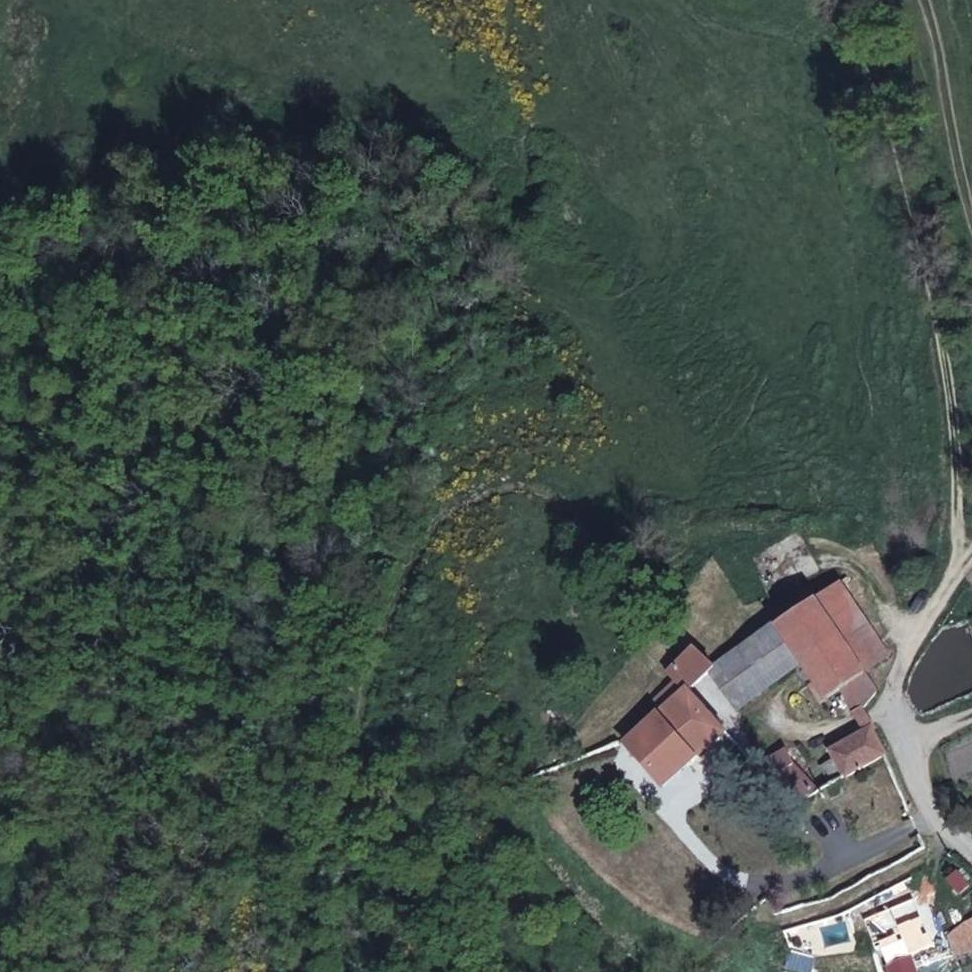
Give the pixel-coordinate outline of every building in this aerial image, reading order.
[(797,578),(851,646),(904,589),(822,557),(797,578)] [(851,682),(864,663),(851,646),(797,578),(699,656),(724,690),(788,642),(814,675),(835,660),(851,682)] [(681,671),(699,656),(683,634),(654,653),(667,670),(644,687),(652,699),(620,720),(656,768),(715,715),(696,691),(681,671)] [(871,726),(858,698),(818,726),(820,738),(809,746),(820,762),(849,742),(871,726)] [(744,751),(775,791),(793,780),(802,773),(773,731),(744,751)] [(827,769),(820,762),(809,768),(815,777),(827,769)] [(962,892),(926,914),(930,925),(935,936),(957,925),(971,922),(971,887),(962,892)]
